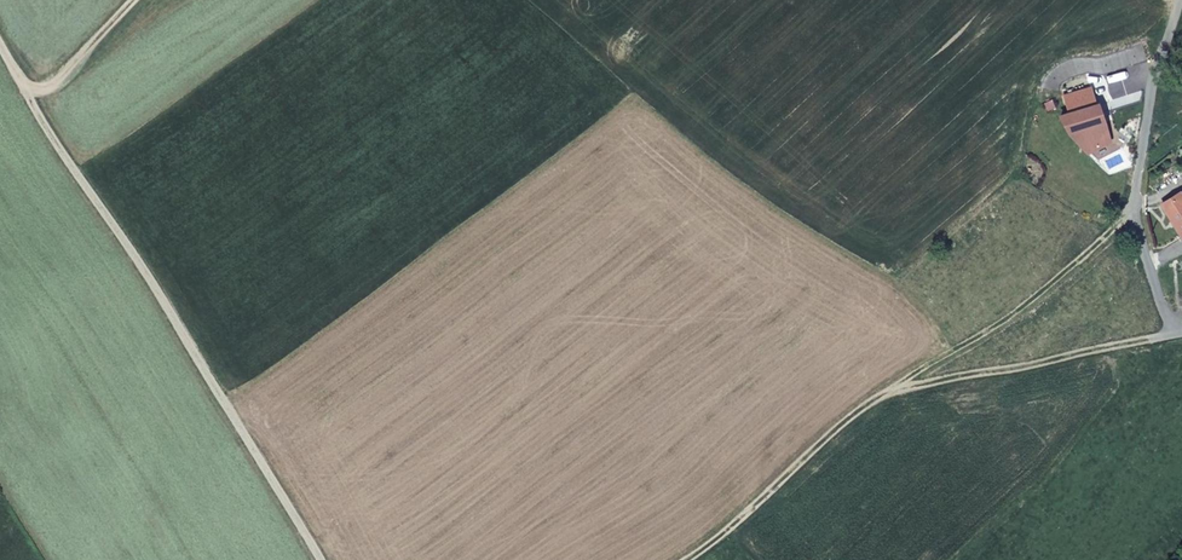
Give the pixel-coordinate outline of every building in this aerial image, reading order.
[(1091,88),(1066,94),(1070,111),(1095,104),(1091,88)] [(1111,138),(1100,103),(1095,104),(1070,111),(1062,113),(1070,129),(1089,149),(1111,138)] [(1179,195),(1162,207),(1181,233),(1181,199),(1179,195)]
